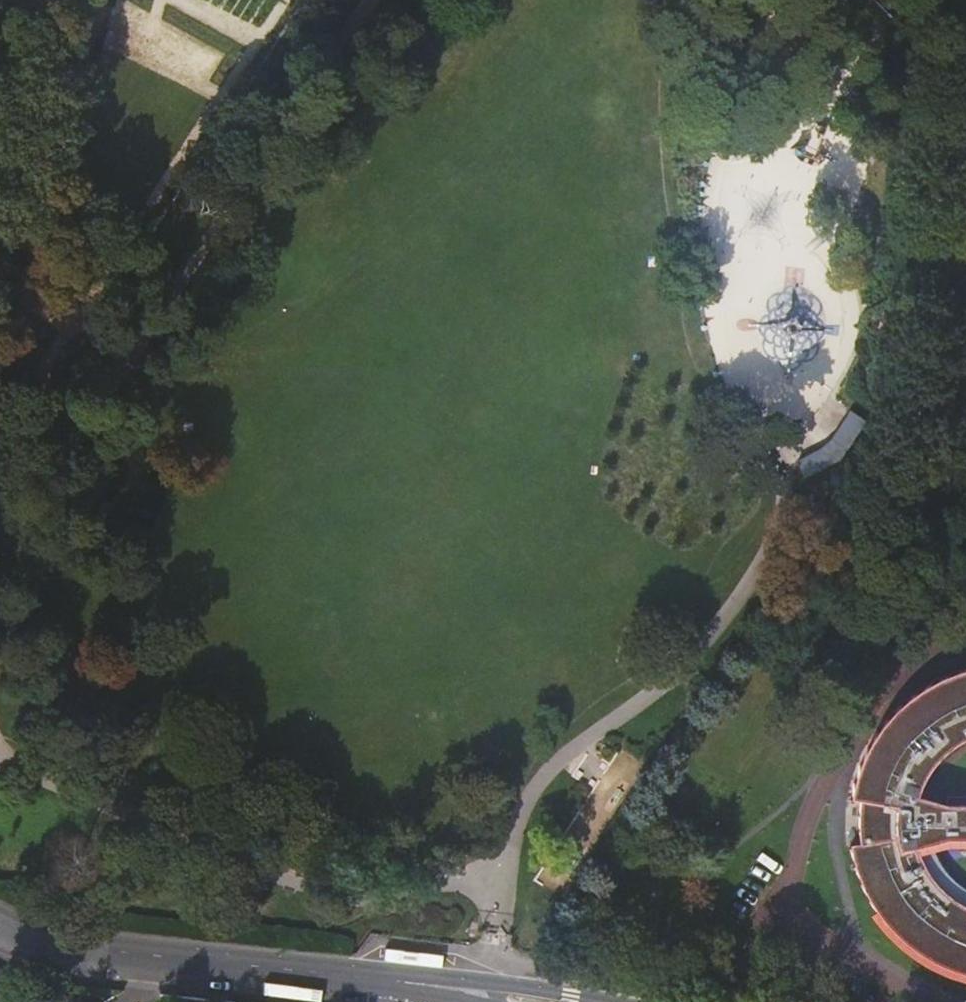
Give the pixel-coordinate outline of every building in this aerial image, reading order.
[(822,447),(798,459),(807,473),(841,458),(866,423),(851,412),(835,435),(822,447)] [(934,675),(887,712),(864,751),(853,789),(864,791),(862,844),(853,845),(859,868),(881,913),(880,926),(909,951),(940,969),(965,978),(965,903),(952,894),(936,881),(925,865),(921,847),(951,837),(965,837),(965,804),(954,804),(922,794),(928,778),(936,760),(955,745),(965,740),(965,666),(934,675)]
